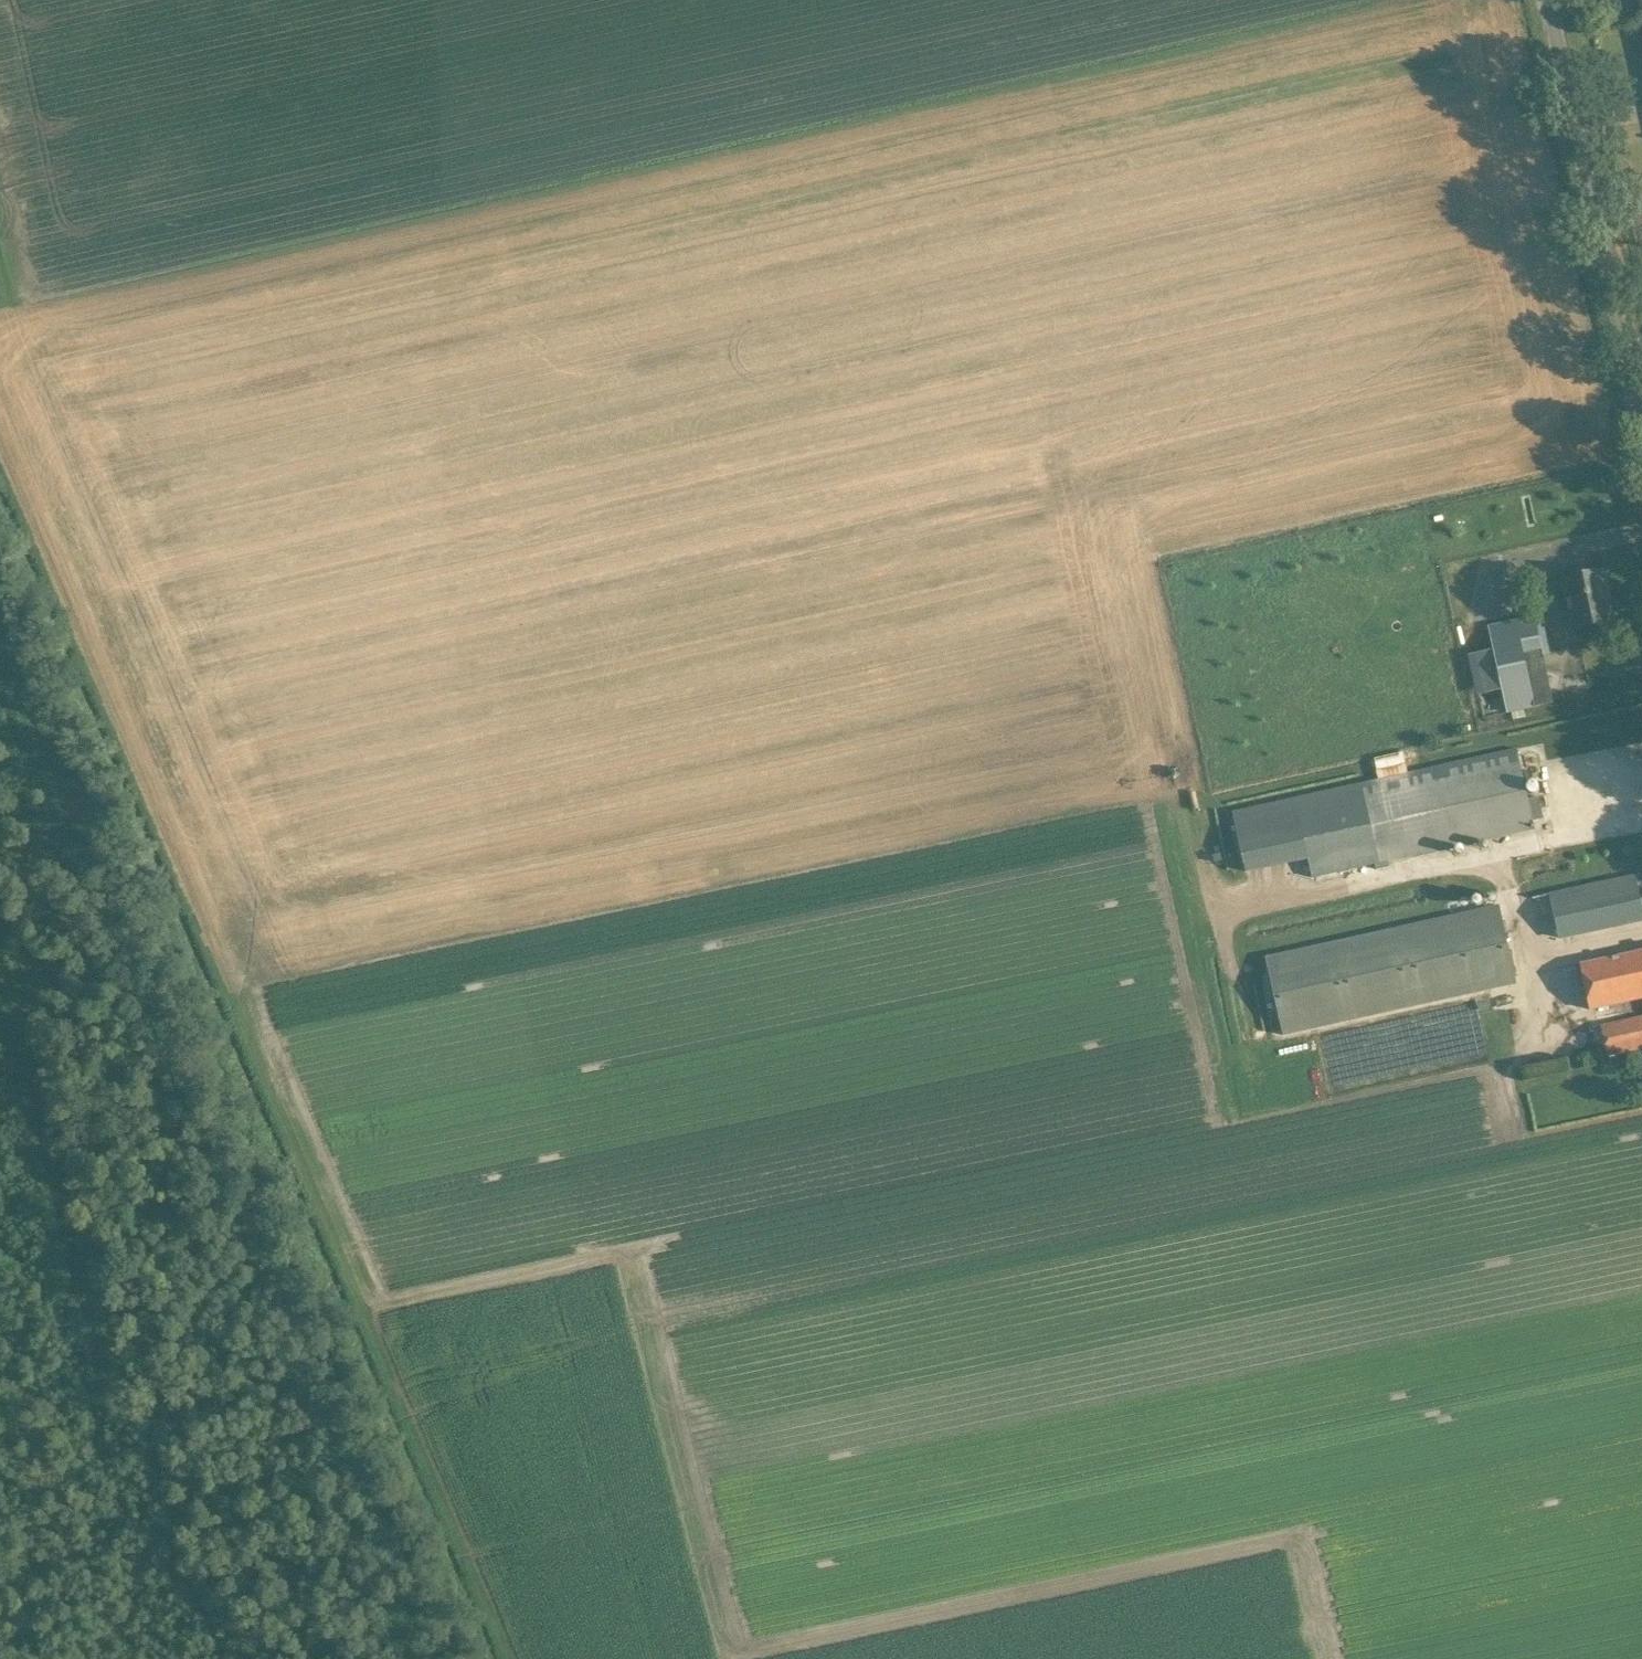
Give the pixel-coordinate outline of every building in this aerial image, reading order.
[(1612,619),(1601,572),(1565,579),(1576,627),(1612,619)] [(1535,708),(1523,654),(1543,649),(1537,620),(1536,616),(1488,626),(1493,650),(1503,692),(1507,714),(1512,713),(1525,710),(1535,708)] [(1378,779),(1295,797),(1309,859),(1313,877),(1344,871),(1376,863),(1377,867),(1389,865),(1388,861),(1535,828),(1533,819),(1528,798),(1528,796),(1524,777),(1519,755),(1517,748),(1408,772),(1406,763),(1405,764),(1378,769),(1376,770),(1378,779)] [(1541,892),(1551,939),(1639,921),(1629,874),(1541,892)] [(1501,906),(1459,916),(1266,959),(1284,1037),(1518,985),(1501,906)] [(1581,964),(1590,1008),(1641,998),(1641,951),(1581,964)] [(1601,1028),(1606,1056),(1641,1048),(1641,1020),(1601,1028)]
